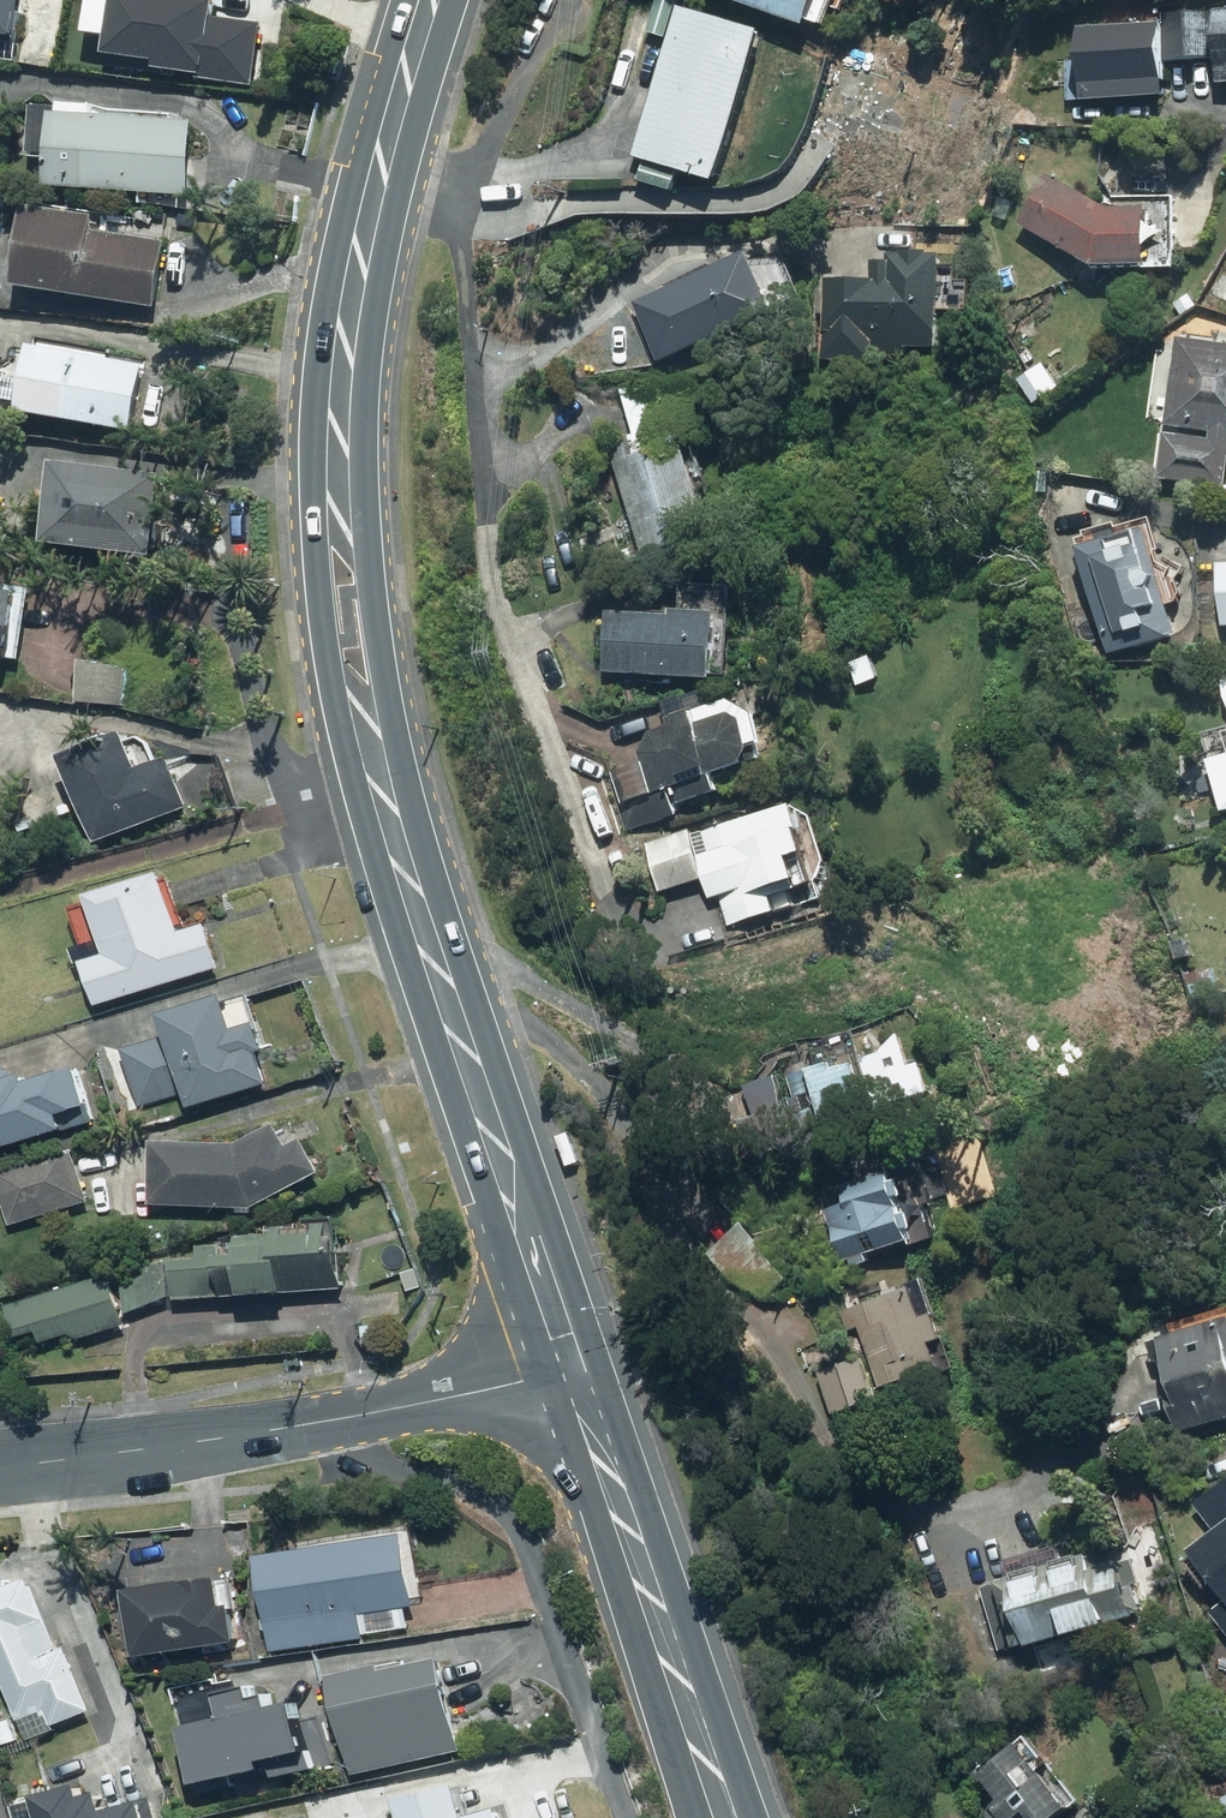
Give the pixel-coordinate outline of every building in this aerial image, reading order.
[(169,69),(210,75),(209,79),(259,87),(268,25),(221,18),(223,2),(211,0),(127,0),(120,54),(170,60),(169,69)] [(798,38),(802,28),(816,34),(829,0),(699,0),(798,38)] [(1162,68),(1207,68),(1207,91),(1225,91),(1225,11),(1162,11),(1162,68)] [(630,168),(639,170),(633,192),(668,202),(674,180),(711,191),(756,36),(675,12),(630,168)] [(1157,26),(1066,32),(1070,107),(1161,101),(1157,26)] [(203,121),(62,110),(56,185),(197,196),(203,121)] [(1100,223),(1048,184),(1017,226),(1082,274),(1138,276),(1139,224),(1100,223)] [(111,217),(46,205),(31,284),(166,308),(178,243),(109,231),(111,217)] [(868,285),(820,284),(817,372),(872,374),(872,363),(935,365),(938,253),(869,251),(868,285)] [(770,323),(743,260),(629,308),(656,371),(770,323)] [(26,354),(22,372),(0,368),(0,405),(141,433),(155,365),(44,343),(41,357),(26,354)] [(1220,493),(1222,458),(1225,458),(1225,350),(1154,345),(1145,488),(1220,493)] [(676,421),(607,440),(642,564),(711,544),(676,421)] [(180,464),(77,452),(67,537),(170,549),(180,464)] [(1138,536),(1072,557),(1105,662),(1171,641),(1138,536)] [(1211,572),(1215,637),(1225,637),(1225,571),(1211,572)] [(31,657),(41,586),(0,580),(0,653),(31,657)] [(728,603),(689,599),(687,625),(604,618),(599,677),(721,687),(728,603)] [(871,657),(847,663),(853,689),(877,683),(871,657)] [(1215,688),(1224,720),(1225,720),(1225,685),(1215,688)] [(629,742),(639,771),(617,778),(628,809),(650,802),(656,820),(716,800),(712,789),(757,774),(733,706),(629,742)] [(149,761),(139,730),(74,751),(104,841),(194,811),(175,752),(149,761)] [(1203,768),(1214,819),(1225,816),(1225,763),(1203,768)] [(10,818),(0,789),(0,821),(10,818)] [(789,810),(644,844),(655,893),(702,882),(707,905),(723,902),(730,930),(773,920),(768,900),(808,890),(789,810)] [(102,890),(118,951),(92,958),(103,1002),(230,970),(218,921),(189,929),(175,872),(102,890)] [(176,1032),(130,1046),(148,1105),(195,1091),(200,1108),(266,1088),(278,1084),(267,1049),(278,1046),(270,1019),(250,1025),(238,989),(170,1010),(176,1032)] [(910,1037),(879,1047),(896,1102),(927,1092),(910,1037)] [(78,1129),(73,1111),(101,1103),(91,1066),(37,1082),(33,1070),(11,1076),(9,1068),(0,1071),(0,1152),(78,1129)] [(827,1067),(799,1074),(814,1133),(866,1119),(855,1077),(831,1083),(827,1067)] [(248,1143),(163,1139),(160,1205),(254,1209),(329,1172),(309,1131),(292,1140),(284,1124),(248,1143)] [(84,1151),(3,1174),(17,1223),(98,1200),(84,1151)] [(834,1267),(936,1252),(929,1203),(897,1207),(893,1184),(823,1194),(834,1267)] [(15,1300),(25,1337),(47,1331),(50,1340),(76,1334),(78,1340),(135,1325),(132,1311),(186,1294),(187,1300),(357,1287),(352,1224),(243,1233),(244,1242),(183,1247),(183,1254),(122,1272),(15,1300)] [(926,1349),(938,1345),(922,1291),(853,1311),(876,1391),(934,1374),(926,1349)] [(1148,1346),(1175,1439),(1225,1424),(1225,1323),(1148,1346)] [(871,1405),(861,1361),(816,1371),(826,1415),(871,1405)] [(1204,1620),(1225,1648),(1225,1486),(1192,1513),(1212,1539),(1177,1566),(1213,1613),(1204,1620)] [(412,1605),(425,1604),(414,1527),(266,1547),(279,1649),(415,1631),(412,1605)] [(1087,1570),(1083,1557),(989,1586),(1013,1663),(1139,1624),(1119,1560),(1087,1570)] [(136,1654),(255,1642),(250,1597),(233,1599),(230,1575),(129,1586),(136,1654)] [(41,1577),(0,1593),(0,1650),(34,1739),(64,1727),(61,1722),(99,1707),(75,1644),(68,1646),(41,1577)] [(456,1649),(341,1668),(358,1771),(473,1751),(456,1649)] [(228,1689),(234,1716),(188,1725),(205,1809),(293,1791),(290,1778),(330,1770),(316,1699),(275,1707),(270,1681),(228,1689)] [(973,1817),(974,1817),(1063,1817),(1073,1812),(1025,1740),(971,1776),(990,1805),(973,1817)] [(46,1796),(22,1803),(26,1817),(159,1817),(155,1802),(117,1811),(112,1791),(96,1795),(92,1777),(44,1789),(46,1796)] [(472,1782),(409,1793),(414,1817),(517,1817),(515,1807),(477,1813),(472,1782)] [(1213,1801),(1221,1817),(1225,1817),(1225,1795),(1213,1801)]
